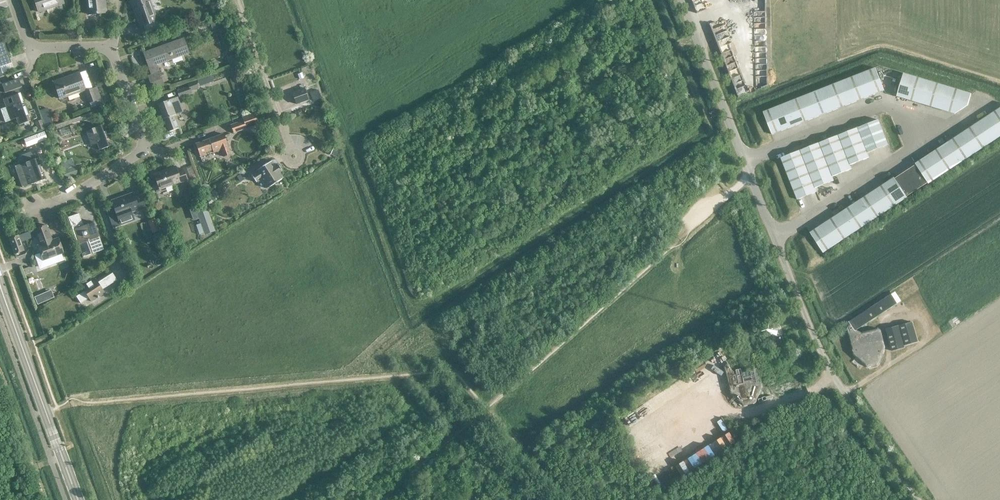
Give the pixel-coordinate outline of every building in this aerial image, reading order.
[(64,3),(63,0),(35,0),(39,12),(64,3)] [(106,13),(105,0),(87,0),(89,14),(106,13)] [(157,21),(149,0),(137,0),(132,2),(141,27),(157,21)] [(11,63),(3,39),(0,40),(0,67),(11,63)] [(183,39),(178,41),(144,53),(152,75),(148,76),(150,83),(162,78),(159,72),(157,64),(188,53),(183,39)] [(857,75),(865,98),(884,90),(875,68),(857,75)] [(916,102),(923,79),(904,73),(897,96),(916,102)] [(60,99),(84,90),(79,74),(54,82),(60,99)] [(223,74),(198,83),(200,88),(225,79),(223,74)] [(857,75),(838,83),(847,105),(865,98),(857,75)] [(0,85),(0,93),(4,92),(7,98),(3,100),(6,107),(1,109),(6,122),(11,121),(16,119),(18,126),(27,122),(30,121),(28,115),(25,107),(22,100),(20,94),(11,97),(10,92),(18,89),(15,79),(0,85)] [(942,85),(923,79),(916,102),(935,108),(942,85)] [(187,84),(188,87),(177,91),(180,97),(191,93),(190,91),(198,88),(196,81),(187,84)] [(838,83),(819,90),(828,112),(847,105),(838,83)] [(971,94),(942,85),(935,108),(955,114),(968,105),(971,94)] [(97,87),(92,89),(96,101),(98,106),(103,104),(97,87)] [(292,92),(296,104),(308,99),(303,88),(292,92)] [(89,103),(96,101),(92,89),(85,92),(89,103)] [(828,112),(819,90),(801,97),(810,120),(828,112)] [(801,97),(782,105),(791,127),(810,120),(801,97)] [(174,116),(177,114),(183,112),(179,102),(178,98),(158,104),(168,132),(178,129),(174,116)] [(791,127),(782,105),(763,112),(772,134),(791,127)] [(982,119),(996,139),(999,137),(999,108),(982,119)] [(244,121),(231,125),(234,133),(246,128),(258,124),(254,113),(242,117),(244,121)] [(878,119),(857,128),(867,153),(888,145),(878,119)] [(966,130),(979,150),(996,139),(982,119),(966,130)] [(99,150),(109,147),(106,140),(109,139),(106,131),(103,132),(101,126),(87,131),(92,145),(97,143),(99,150)] [(838,135),(850,165),(869,157),(867,153),(857,128),(838,135)] [(966,130),(949,141),(962,161),(979,150),(966,130)] [(47,139),(44,132),(26,138),(28,146),(47,139)] [(227,154),(230,153),(223,134),(196,144),(199,154),(212,150),(214,153),(225,149),(227,154)] [(819,143),(832,176),(851,169),(850,165),(838,135),(819,143)] [(932,152),(946,172),(962,161),(949,141),(932,152)] [(832,176),(819,143),(800,150),(815,188),(834,180),(832,176)] [(23,187),(43,180),(41,173),(43,172),(40,165),(38,165),(36,159),(38,158),(35,149),(23,153),(26,161),(15,165),(23,187)] [(781,158),(797,199),(816,192),(815,188),(800,150),(781,158)] [(915,163),(929,183),(946,172),(932,152),(915,163)] [(267,188),(283,178),(280,172),(282,170),(278,164),(276,166),(272,161),(256,171),(257,172),(252,175),(256,182),(261,179),(267,188)] [(929,183),(915,163),(916,164),(904,172),(916,190),(928,183),(929,184),(929,183)] [(75,166),(62,171),(65,179),(78,174),(75,166)] [(181,183),(187,181),(183,169),(177,171),(175,166),(154,174),(160,190),(181,182),(181,183)] [(894,178),(907,198),(907,197),(907,196),(916,190),(904,172),(895,178),(894,177),(894,178)] [(894,178),(877,188),(890,209),(907,198),(894,178)] [(890,209),(877,188),(860,199),(874,220),(890,209)] [(115,208),(108,211),(114,228),(135,221),(132,212),(139,210),(145,208),(141,196),(135,198),(133,194),(112,201),(115,208)] [(844,210),(857,231),(874,220),(860,199),(844,210)] [(206,205),(195,209),(204,235),(215,231),(206,205)] [(827,221),(840,241),(857,231),(844,210),(827,221)] [(93,254),(104,250),(94,223),(83,226),(79,214),(68,218),(78,245),(79,245),(83,257),(91,254),(87,242),(88,241),(93,254)] [(155,219),(148,221),(152,233),(159,230),(155,219)] [(827,221),(810,233),(823,253),(840,241),(827,221)] [(43,261),(64,254),(58,238),(52,241),(47,226),(35,230),(40,245),(38,246),(43,261)] [(14,254),(24,251),(18,236),(9,239),(14,254)] [(103,289),(117,280),(113,273),(98,282),(96,279),(91,282),(91,281),(86,284),(87,285),(82,288),(84,292),(76,297),(81,303),(89,298),(91,302),(105,293),(103,289)] [(879,364),(885,347),(881,332),(881,331),(880,330),(879,329),(878,329),(877,329),(861,333),(856,331),(897,304),(891,294),(846,324),(854,355),(867,367),(879,364)] [(899,326),(905,346),(918,342),(912,322),(899,326)] [(905,348),(899,326),(886,330),(892,351),(905,348)] [(755,404),(762,387),(758,372),(758,371),(758,370),(757,369),(756,369),(755,369),(754,369),(738,373),(733,370),(727,361),(723,363),(731,394),(744,406),(755,404)]
